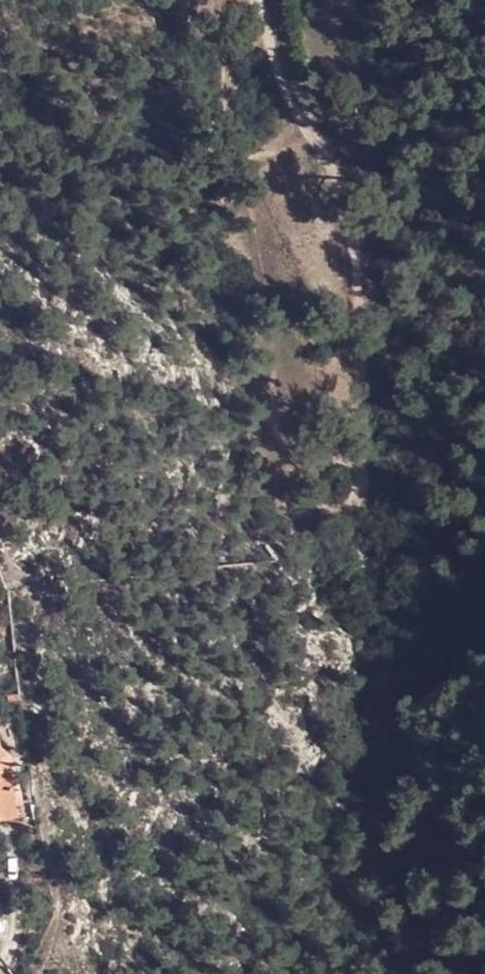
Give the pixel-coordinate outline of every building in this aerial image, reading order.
[(3,821),(21,818),(28,817),(27,807),(23,785),(17,785),(14,771),(16,769),(17,766),(18,763),(18,761),(17,758),(15,755),(13,753),(10,752),(0,739),(0,800),(3,821)]
